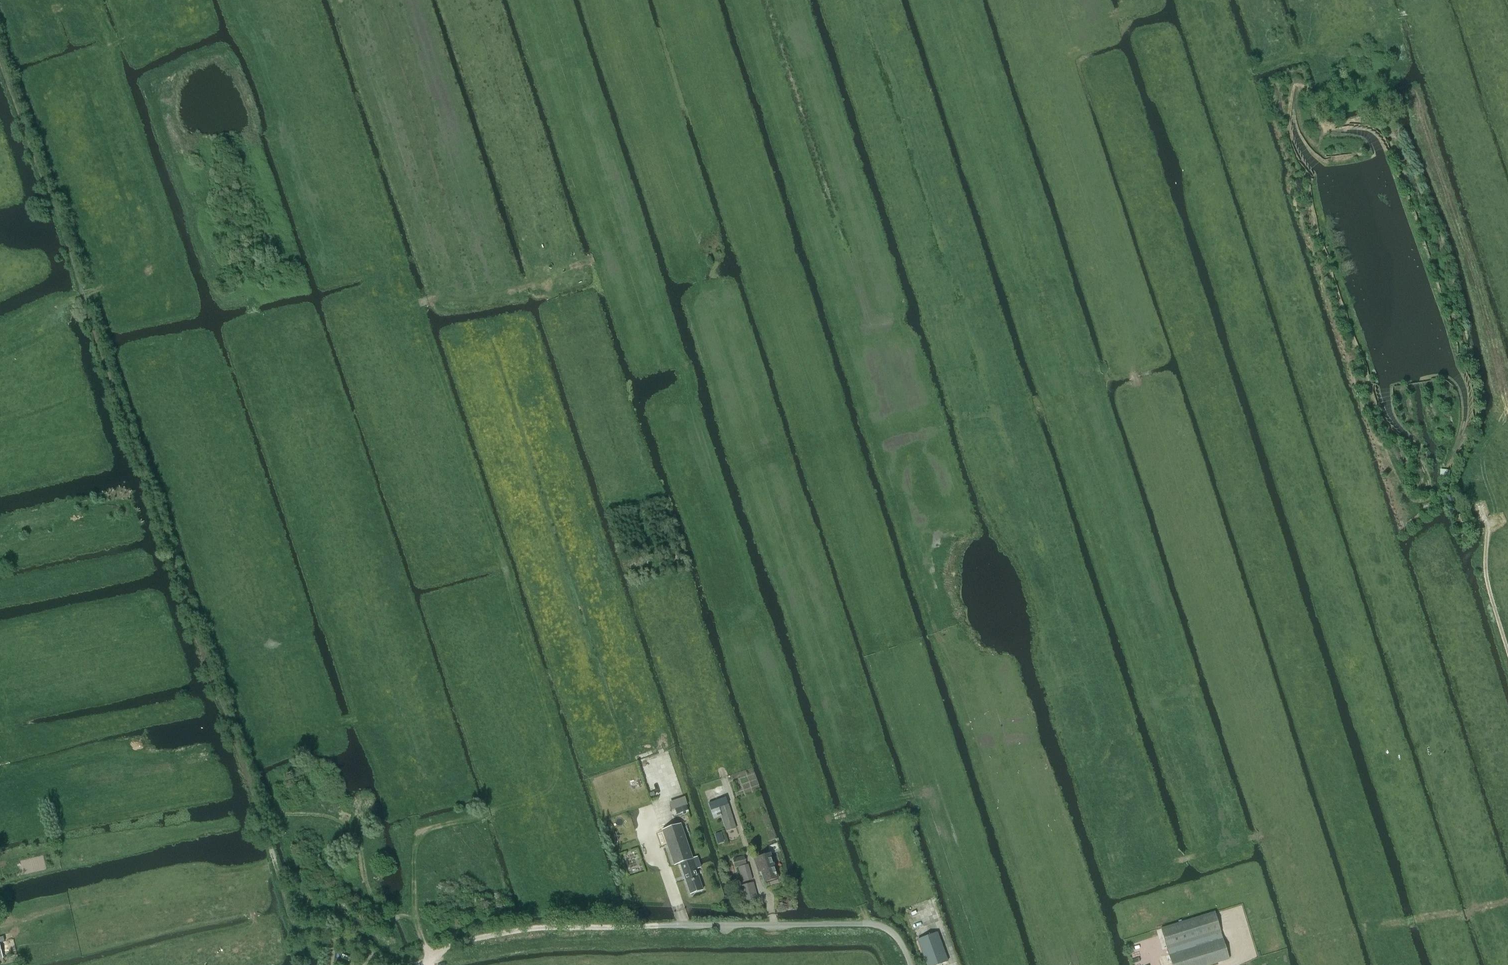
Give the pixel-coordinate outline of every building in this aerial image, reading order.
[(1457,517),(1460,524),(1466,522),(1464,514),(1457,517)] [(672,810),(687,805),(685,797),(669,802),(672,810)] [(728,805),(711,810),(714,819),(721,816),(726,831),(735,829),(728,805)] [(696,869),(700,868),(697,857),(692,859),(680,824),(662,830),(674,866),(680,864),(690,894),(703,890),(696,869)] [(761,871),(765,883),(777,878),(770,854),(754,859),(758,872),(761,871)] [(747,865),(738,867),(742,882),(749,880),(752,880),(748,865),(748,864),(747,865)] [(752,883),(740,887),(744,902),(757,899),(752,883)] [(1167,949),(1169,955),(1172,964),(1211,964),(1229,960),(1222,938),(1221,932),(1215,912),(1161,929),(1167,949)] [(917,940),(927,964),(937,964),(948,961),(937,933),(917,940)]
